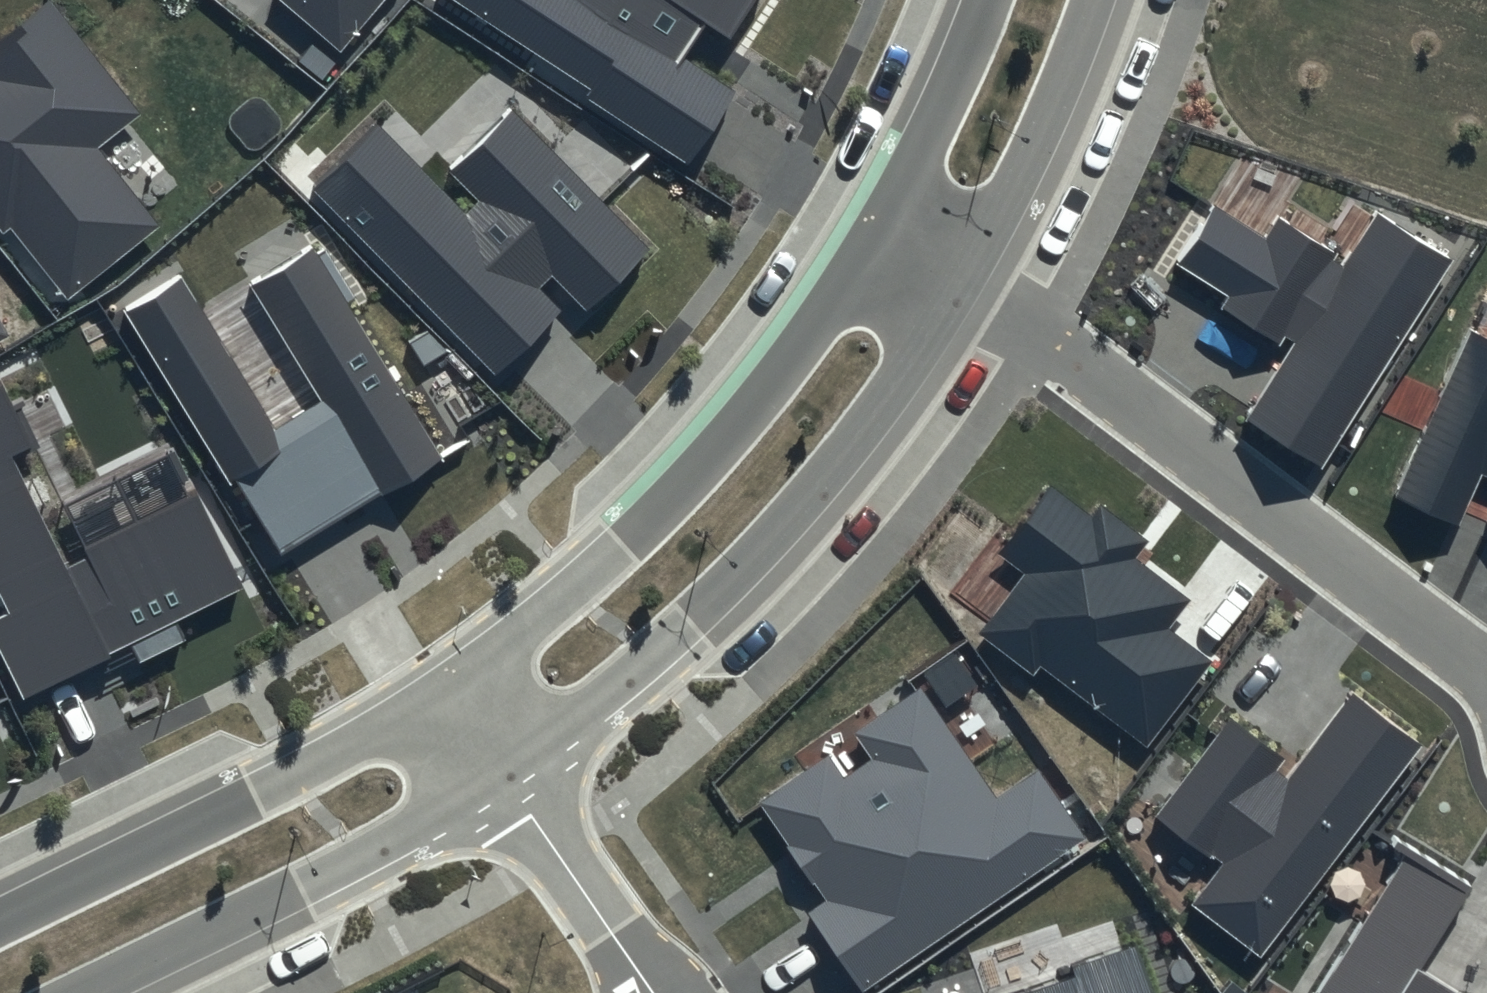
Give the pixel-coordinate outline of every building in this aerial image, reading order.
[(55,0),(46,0),(0,36),(0,232),(1,233),(11,229),(67,299),(161,225),(101,149),(145,114),(55,0)] [(340,51),(385,0),(282,0),(340,51)] [(594,90),(588,100),(692,167),(735,92),(684,59),(706,23),(732,39),(755,0),(451,0),(594,90)] [(652,250),(514,111),(452,172),(482,203),(466,219),(378,131),(317,191),(498,373),(563,309),(543,288),(553,279),(587,314),(652,250)] [(1265,240),(1214,209),(1181,262),(1233,294),(1223,309),(1280,344),(1285,336),(1294,342),(1245,422),(1322,469),(1453,258),(1377,211),(1343,266),(1332,259),(1335,253),(1279,218),(1265,240)] [(446,460),(314,246),(251,285),(323,402),(274,432),(179,277),(124,311),(280,562),(446,460)] [(14,338),(0,313),(0,346),(14,338)] [(1470,330),(1393,497),(1458,526),(1482,473),(1486,476),(1486,338),(1470,330)] [(0,385),(0,589),(12,613),(0,620),(0,641),(25,691),(237,585),(192,494),(83,548),(87,556),(69,565),(16,458),(38,447),(5,382),(0,385)] [(1148,541),(1102,506),(1093,517),(1050,485),(997,554),(1024,574),(979,634),(1034,677),(1042,667),(1149,748),(1216,662),(1171,628),(1191,601),(1135,558),(1148,541)] [(998,798),(921,687),(854,733),(871,758),(843,777),(827,754),(758,802),(828,903),(811,915),(863,990),(1083,838),(1037,771),(998,798)] [(1284,760),(1231,720),(1158,818),(1219,864),(1188,906),(1260,960),(1422,744),(1351,692),(1288,776),(1278,769),(1284,760)] [(1473,888),(1408,848),(1319,992),(1460,992),(1423,970),(1473,888)] [(1135,944),(1073,965),(1078,979),(1035,992),(1152,992),(1135,944)]
